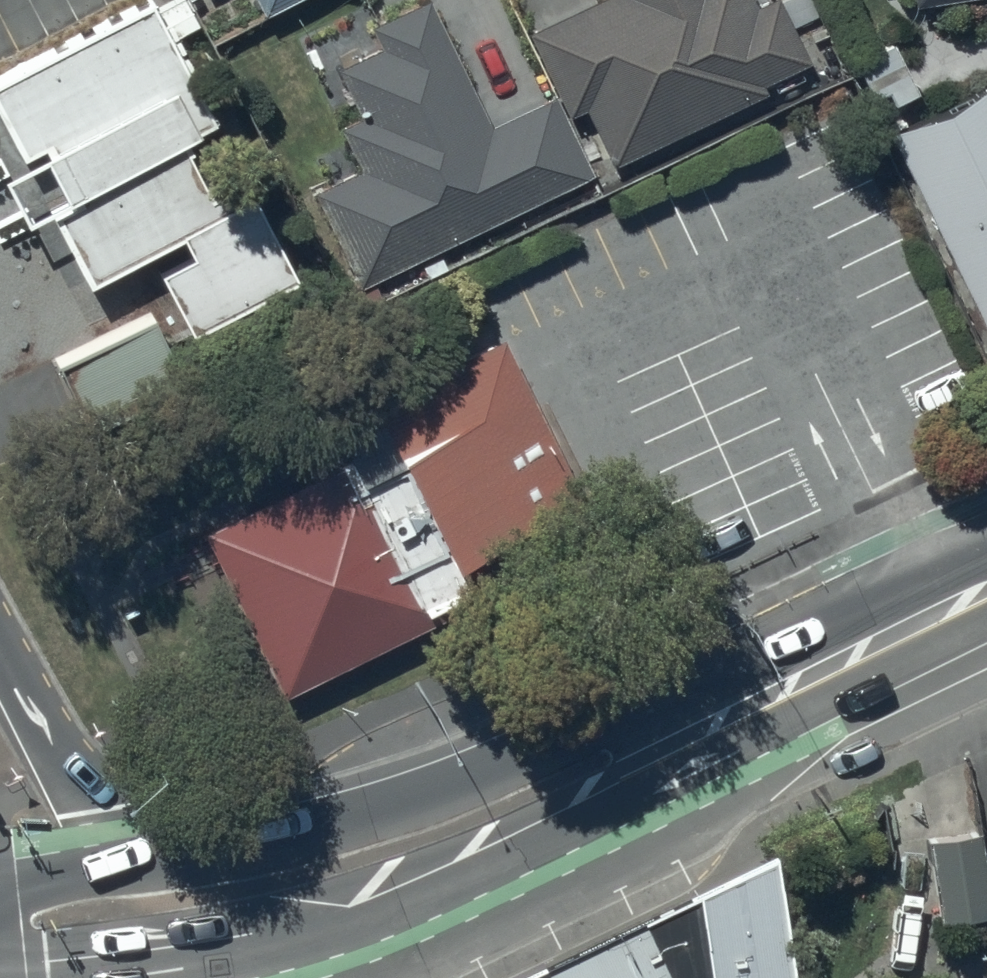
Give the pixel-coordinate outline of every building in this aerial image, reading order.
[(296,284),(250,198),(222,213),(186,147),(218,130),(171,42),(200,26),(186,0),(181,0),(156,14),(151,4),(137,12),(133,5),(118,13),(120,18),(111,23),(108,18),(92,26),(95,32),(83,38),(80,32),(63,41),(66,47),(55,52),(52,48),(0,75),(0,123),(25,170),(0,183),(7,196),(0,200),(0,227),(18,218),(24,230),(49,217),(88,291),(180,242),(191,262),(159,279),(191,340),(296,284)] [(264,14),(290,0),(256,0),(264,14)] [(529,33),(570,117),(585,110),(612,166),(763,92),(760,85),(806,62),(775,0),(769,0),(753,8),(750,0),(598,0),(529,33)] [(427,3),(368,30),(377,50),(335,69),(358,119),(338,129),(358,171),(314,191),(356,282),(342,289),(353,313),(380,300),(371,280),(592,179),(554,97),(485,129),(427,3)] [(918,95),(890,45),(851,66),(871,103),(883,97),(890,110),(918,95)] [(887,135),(986,354),(986,90),(887,135)] [(151,315),(55,360),(84,423),(180,379),(151,315)] [(348,464),(203,536),(284,699),(487,599),(470,565),(584,510),(500,341),(371,405),(379,422),(338,442),(348,464)] [(985,919),(976,837),(926,842),(935,925),(985,919)] [(777,857),(525,977),(796,977),(777,857)]
